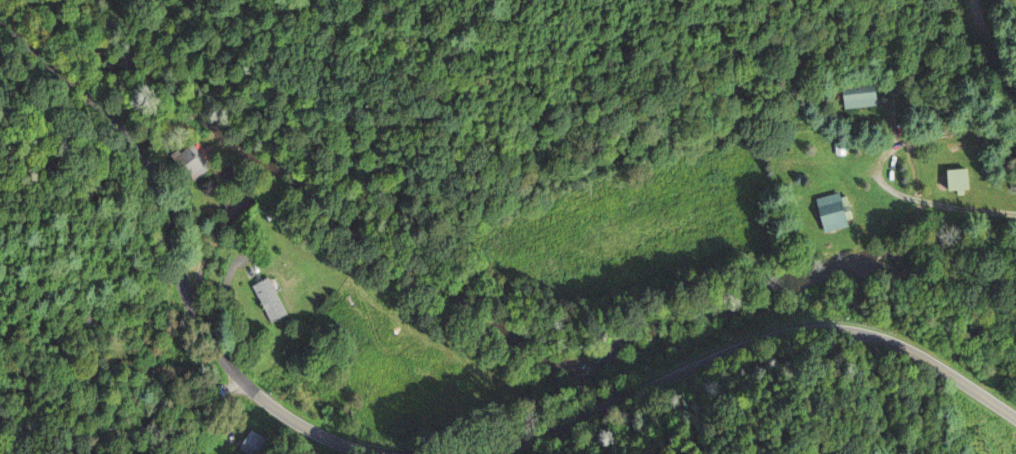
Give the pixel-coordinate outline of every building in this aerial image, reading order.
[(843,108),(876,107),(875,84),(842,85),(843,108)] [(170,156),(184,184),(212,170),(198,142),(170,156)] [(949,191),(968,191),(968,169),(949,169),(949,191)] [(826,233),(854,225),(845,192),(817,200),(826,233)] [(288,315),(268,278),(252,286),(271,324),(288,315)] [(268,443),(253,430),(238,447),(246,453),(257,453),(268,443)]
